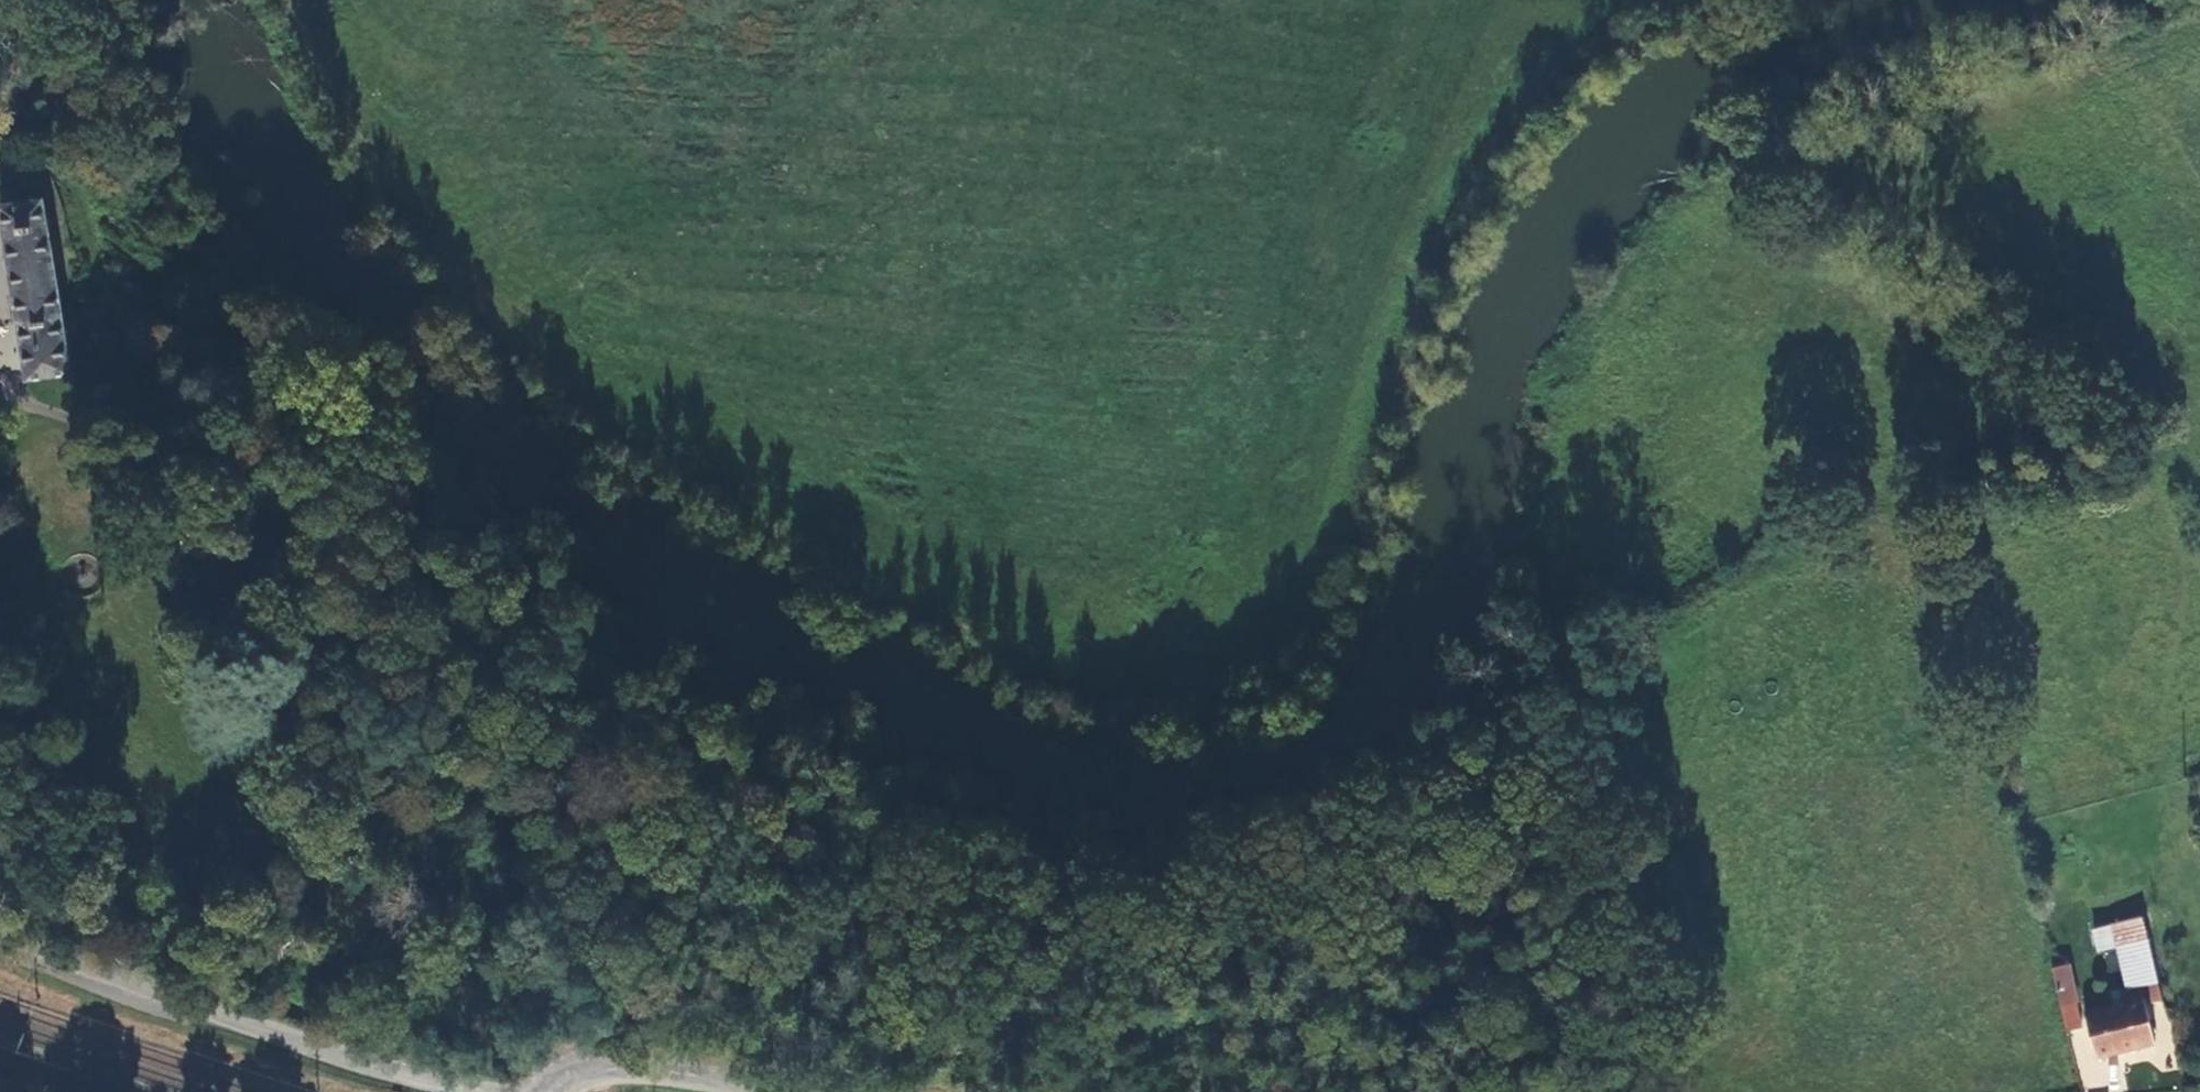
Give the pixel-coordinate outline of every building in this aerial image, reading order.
[(72,370),(44,200),(5,207),(34,377),(72,370)] [(2071,961),(2052,965),(2060,1000),(2076,997),(2080,996),(2071,961)] [(2146,1005),(2168,1000),(2163,978),(2117,988),(2120,1001),(2107,1004),(2101,1005),(2085,1009),(2096,1056),(2154,1043),(2146,1005)] [(2083,1026),(2076,997),(2060,1000),(2066,1030),(2083,1026)]
